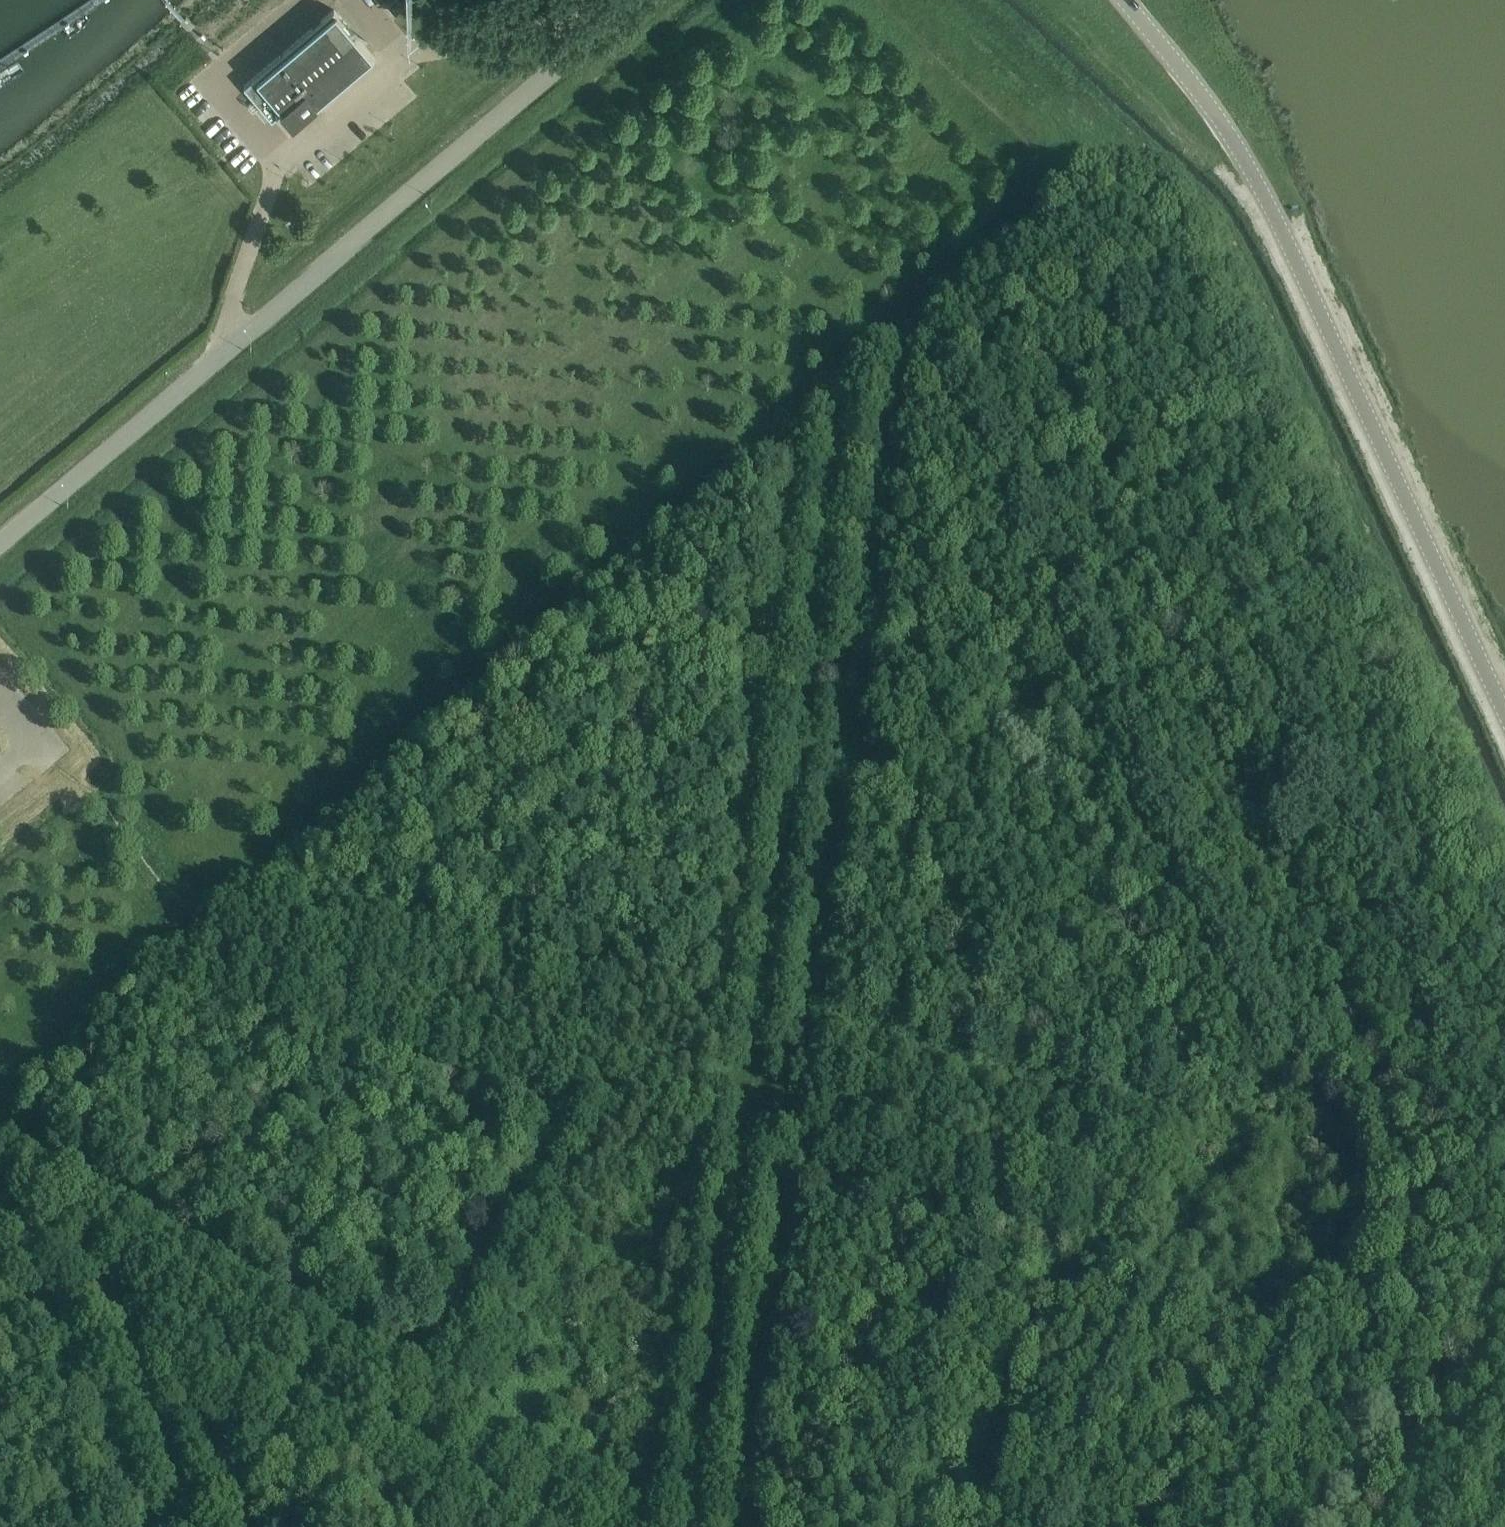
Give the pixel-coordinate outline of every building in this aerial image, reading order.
[(397,12),(403,6),(398,0),(394,0),(389,4),(395,13),(397,12)] [(316,105),(374,56),(335,11),(245,86),(272,119),(282,110),(286,115),(309,96),(316,105)]
